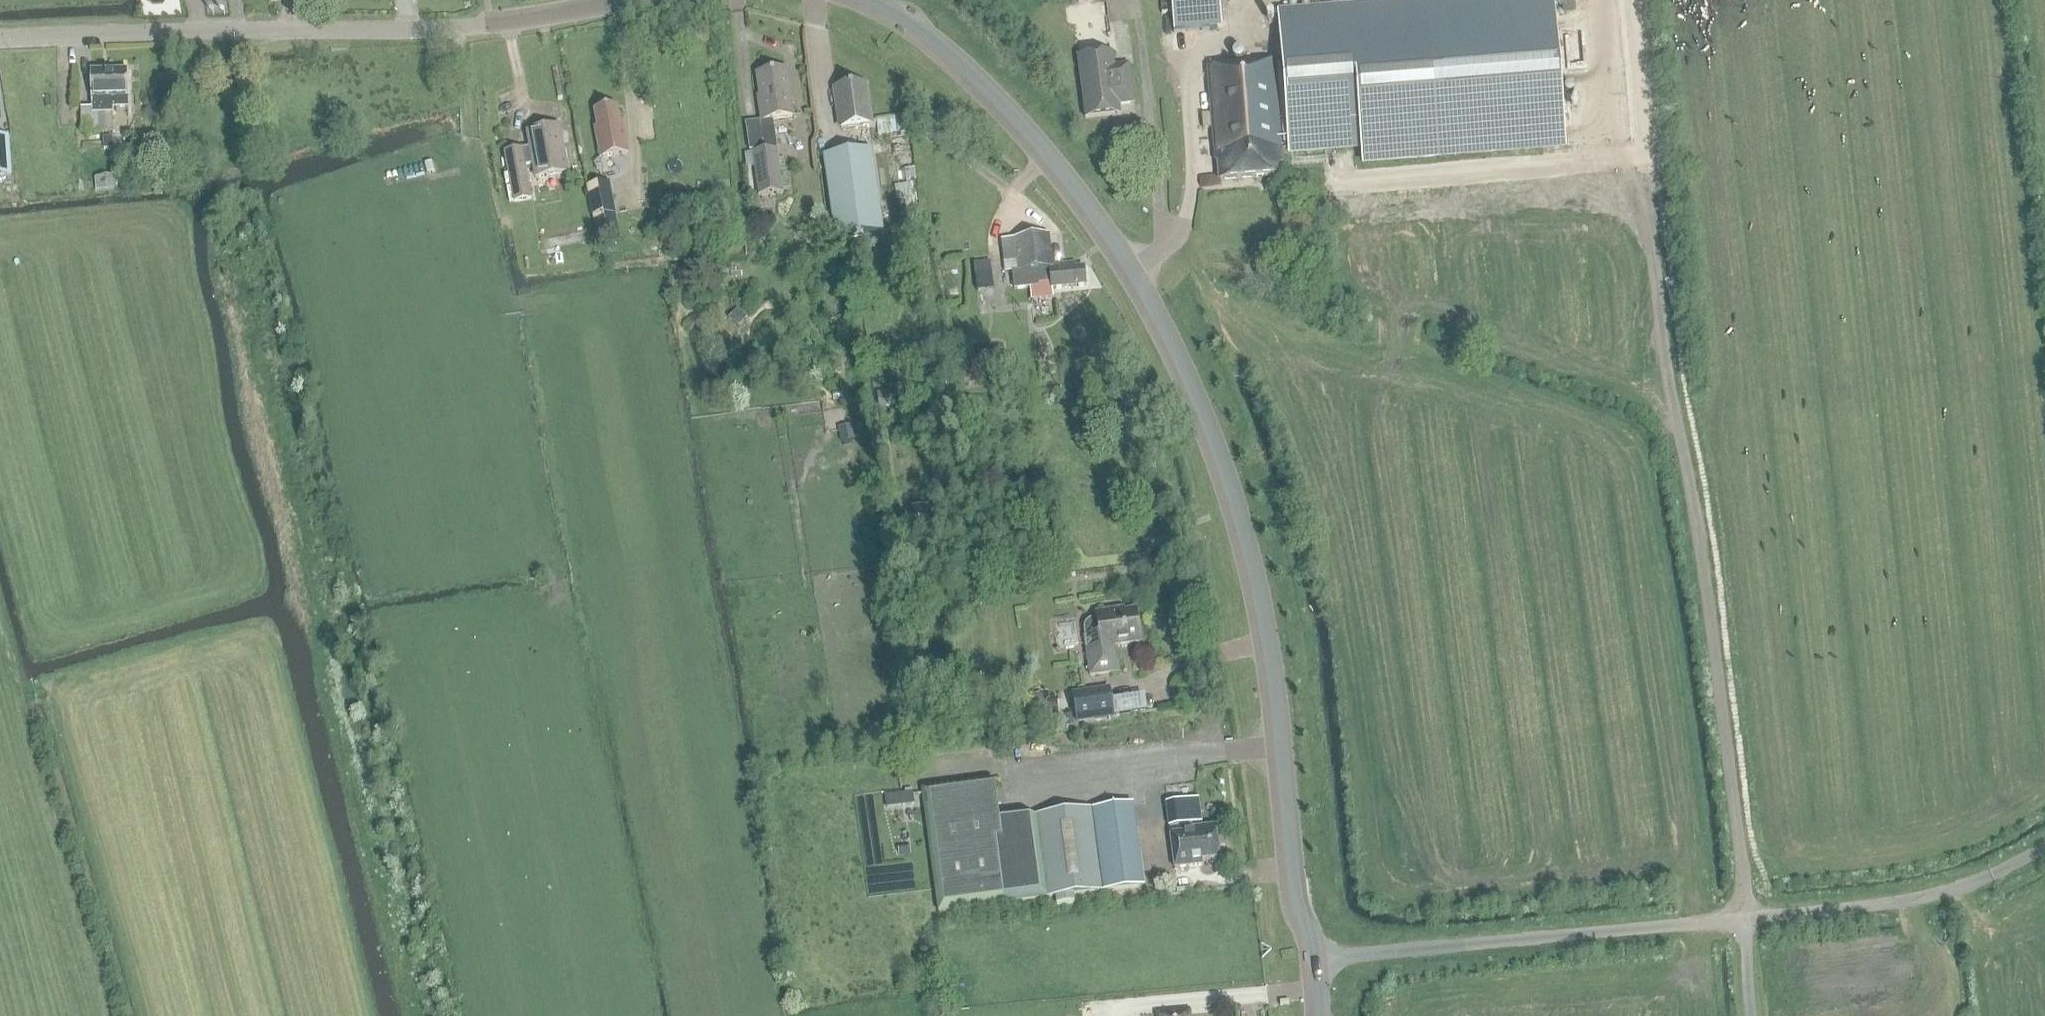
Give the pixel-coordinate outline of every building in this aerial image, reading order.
[(1220,23),(1218,0),(1170,0),(1173,28),(1220,23)] [(1279,59),(1225,64),(1225,66),(1206,68),(1210,114),(1201,115),(1202,129),(1211,129),(1214,162),(1217,162),(1219,181),(1279,176),(1278,164),(1282,163),(1281,150),(1360,143),(1361,161),(1564,145),(1552,0),(1458,0),(1276,15),(1279,59)] [(1111,67),(1109,53),(1075,58),(1083,119),(1109,115),(1108,107),(1131,104),(1126,65),(1111,67)] [(785,69),(757,73),(761,103),(757,103),(760,121),(745,124),(749,151),(752,151),(758,196),(782,193),(772,119),(791,117),(785,69)] [(92,71),(93,103),(82,103),(83,128),(111,127),(111,101),(127,100),(126,70),(92,71)] [(870,124),(864,84),(835,88),(840,128),(870,124)] [(593,126),(598,156),(626,151),(620,121),(617,121),(614,105),(592,109),(595,126),(593,126)] [(567,171),(557,125),(525,132),(529,155),(521,157),(520,150),(502,154),(510,192),(528,189),(524,168),(532,166),(534,178),(567,171)] [(872,142),(871,131),(850,134),(852,144),(872,142)] [(9,136),(0,137),(0,177),(12,176),(9,136)] [(837,237),(880,231),(869,152),(825,158),(837,237)] [(176,155),(167,156),(168,171),(177,171),(176,155)] [(116,175),(95,177),(97,190),(118,188),(116,175)] [(615,214),(609,182),(586,186),(593,219),(615,214)] [(1290,187),(1274,189),(1275,196),(1291,195),(1290,187)] [(531,218),(519,220),(521,229),(532,227),(531,218)] [(1001,275),(1012,274),(1013,289),(1039,287),(1038,283),(1052,282),(1053,288),(1087,285),(1085,266),(1074,267),(1074,262),(1049,265),(1049,261),(1051,261),(1048,236),(998,241),(1001,275)] [(523,265),(530,269),(539,252),(532,248),(523,265)] [(975,268),(977,276),(991,273),(989,264),(975,268)] [(735,308),(726,318),(736,327),(745,316),(735,308)] [(899,390),(874,391),(875,409),(900,408),(899,390)] [(1082,630),(1087,674),(1115,671),(1112,644),(1138,641),(1134,610),(1114,612),(1113,610),(1096,612),(1096,619),(1093,620),(1090,620),(1088,621),(1086,622),(1085,624),(1083,627),(1082,630)] [(1111,716),(1107,687),(1071,693),(1075,721),(1111,716)] [(1036,728),(1022,731),(1024,741),(1038,738),(1036,728)] [(998,818),(992,777),(922,787),(938,910),(1009,900),(1049,895),(1108,888),(1137,883),(1127,802),(1037,813),(998,818)] [(1165,785),(1175,869),(1202,866),(1201,860),(1216,858),(1213,825),(1202,826),(1197,782),(1165,785)]
